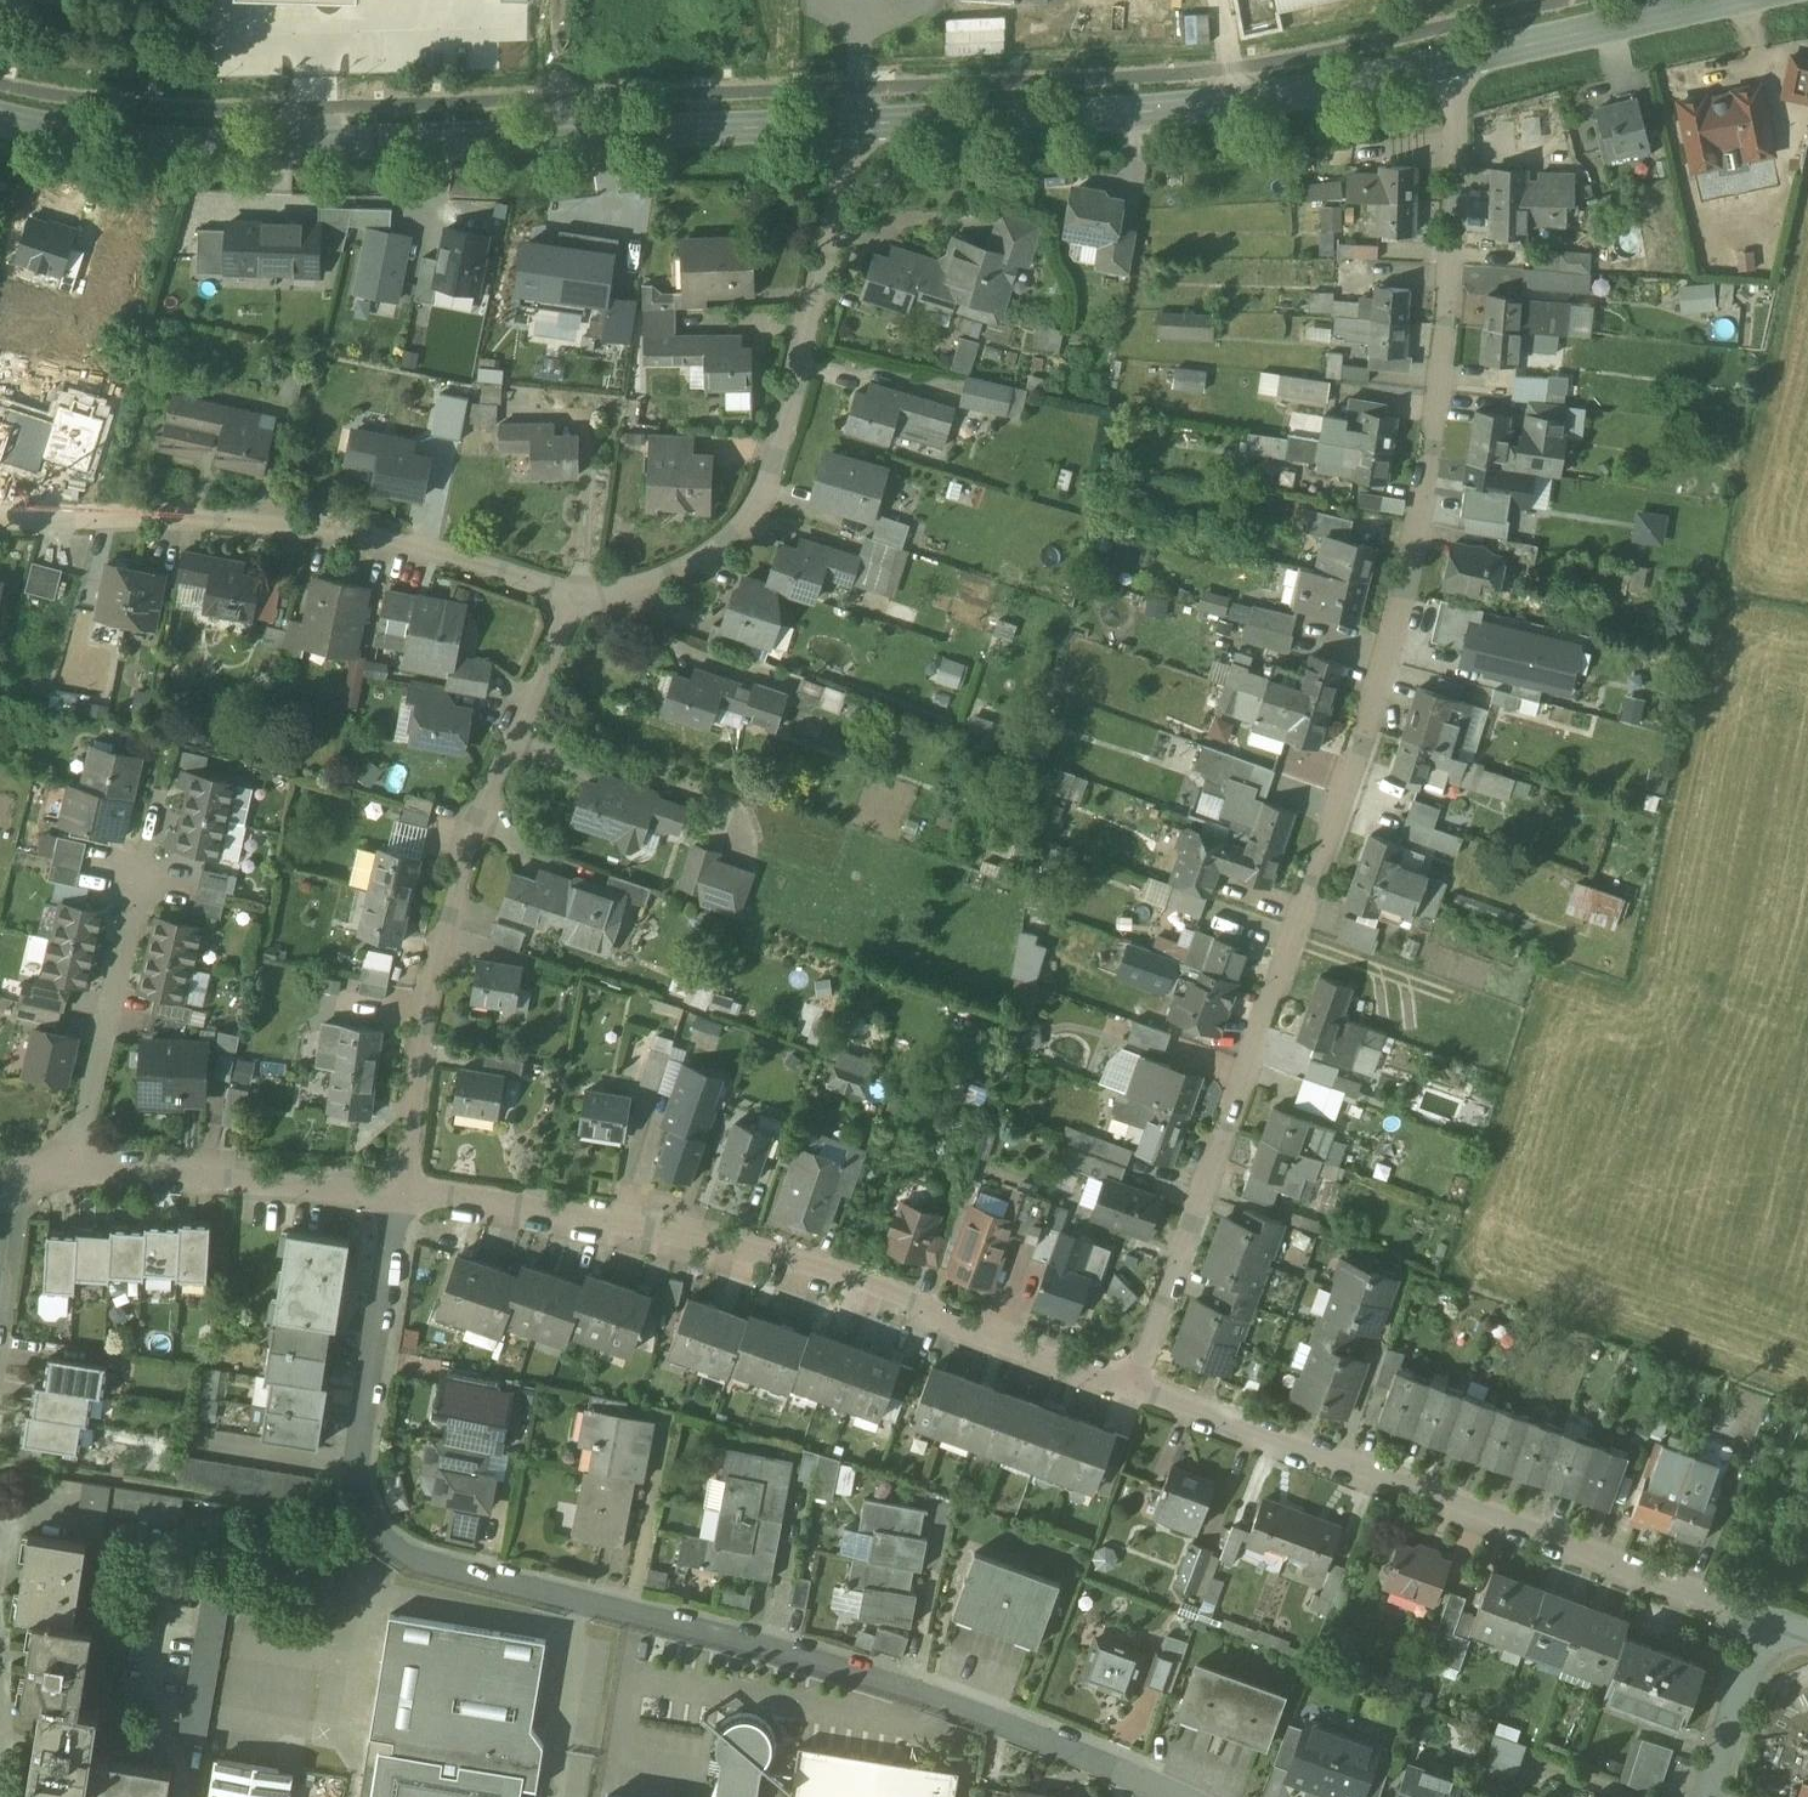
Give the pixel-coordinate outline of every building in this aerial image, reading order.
[(1278,11),(1328,0),(1275,0),(1278,11)] [(1003,13),(944,15),(945,52),(1004,50),(1003,13)] [(1792,55),(1783,96),(1807,101),(1807,59),(1792,55)] [(1735,95),(1706,101),(1705,97),(1680,103),(1694,169),(1719,164),(1720,169),(1749,163),(1748,158),(1773,153),(1759,86),(1734,91),(1735,95)] [(1637,99),(1597,109),(1608,152),(1609,151),(1612,164),(1649,155),(1650,155),(1651,155),(1637,99)] [(1416,168),(1381,167),(1381,177),(1349,176),(1349,200),(1380,201),(1415,201),(1416,168)] [(1528,170),(1493,169),(1492,203),(1527,204),(1528,180),(1528,170)] [(1539,174),(1539,181),(1528,180),(1527,204),(1565,205),(1575,202),(1575,173),(1558,173),(1558,174),(1539,174)] [(1298,197),(1341,196),(1340,178),(1297,179),(1298,197)] [(1105,194),(1075,189),(1067,233),(1070,233),(1072,240),(1084,242),(1088,237),(1107,240),(1114,241),(1116,229),(1121,202),(1109,200),(1105,194)] [(1415,201),(1380,201),(1380,233),(1414,234),(1415,201)] [(1342,225),(1342,202),(1322,202),(1322,225),(1342,225)] [(1575,202),(1565,205),(1527,204),(1527,211),(1538,211),(1538,214),(1574,216),(1574,205),(1575,205),(1575,202)] [(1527,204),(1492,203),(1491,235),(1526,236),(1527,211),(1527,204)] [(1040,226),(1002,214),(990,251),(1017,259),(1016,261),(1027,265),(1040,226)] [(279,225),(228,223),(227,269),(278,271),(279,225)] [(321,226),(279,225),(278,271),(319,272),(321,226)] [(445,227),(438,261),(442,262),(438,286),(477,294),(489,236),(445,227)] [(410,237),(369,229),(356,293),(397,301),(410,237)] [(1137,232),(1116,229),(1114,241),(1107,240),(1102,268),(1130,273),(1137,232)] [(617,252),(522,238),(514,293),(606,307),(608,307),(610,296),(617,252)] [(945,266),(935,304),(977,315),(977,317),(985,319),(987,312),(999,316),(1016,261),(1017,259),(990,251),(973,246),(971,241),(962,238),(954,242),(951,251),(954,256),(953,258),(949,257),(949,259),(945,266)] [(751,241),(683,243),(685,292),(685,294),(707,293),(753,291),(751,241)] [(1379,246),(1352,245),(1351,259),(1378,260),(1379,246)] [(1560,252),(1536,251),(1535,270),(1559,271),(1560,252)] [(935,304),(945,266),(902,252),(898,263),(876,256),(863,295),(909,310),(909,309),(931,316),(935,304)] [(1592,254),(1560,252),(1559,271),(1591,273),(1592,254)] [(1535,270),(1524,269),(1523,290),(1590,294),(1591,273),(1559,271),(1535,270)] [(1679,308),(1715,309),(1715,281),(1679,281),(1679,308)] [(663,294),(654,286),(645,286),(645,285),(644,285),(644,309),(663,309),(663,294)] [(1410,290),(1375,287),(1375,298),(1373,320),(1407,323),(1410,290)] [(1338,291),(1320,290),(1317,317),(1336,317),(1337,302),(1338,291)] [(707,293),(685,294),(685,292),(675,293),(675,309),(707,307),(707,293)] [(610,296),(608,307),(606,307),(602,338),(631,343),(637,299),(610,296)] [(1523,299),(1488,296),(1485,329),(1520,332),(1523,299)] [(1360,304),(1337,302),(1336,317),(1373,320),(1375,298),(1361,297),(1360,304)] [(1569,302),(1523,299),(1520,332),(1551,334),(1566,336),(1569,302)] [(676,310),(645,310),(645,337),(676,336),(676,310)] [(1215,315),(1161,313),(1160,334),(1214,336),(1215,315)] [(1373,320),(1336,317),(1334,334),(1371,337),(1373,320)] [(1407,323),(1373,320),(1371,337),(1370,353),(1404,356),(1407,323)] [(982,324),(976,321),(971,335),(978,337),(982,324)] [(1063,333),(1036,327),(1032,346),(1059,352),(1063,333)] [(1520,332),(1485,329),(1482,361),(1517,364),(1519,348),(1520,332)] [(1551,334),(1520,332),(1519,348),(1530,349),(1530,352),(1549,354),(1551,334)] [(676,336),(645,337),(646,364),(705,363),(705,389),(727,389),(727,409),(753,409),(752,388),(753,388),(752,348),(729,348),(729,336),(676,336)] [(976,343),(961,338),(953,368),(967,373),(976,343)] [(1343,355),(1329,354),(1326,378),(1341,380),(1342,366),(1343,355)] [(1370,369),(1342,366),(1341,380),(1369,383),(1370,369)] [(1205,371),(1177,368),(1174,388),(1202,391),(1205,371)] [(502,371),(483,371),(481,403),(496,404),(501,404),(502,371)] [(1013,386),(969,376),(962,406),(1007,416),(1013,386)] [(1330,383),(1280,377),(1278,393),(1328,399),(1330,383)] [(1548,379),(1515,377),(1513,401),(1532,403),(1565,407),(1566,395),(1546,392),(1548,379)] [(879,398),(858,392),(847,430),(890,443),(893,435),(897,419),(928,427),(935,402),(882,387),(879,398)] [(259,416),(174,397),(163,448),(198,456),(210,448),(207,443),(211,441),(214,441),(215,434),(222,436),(217,461),(264,471),(273,432),(257,428),(259,416)] [(1349,400),(1346,418),(1324,415),(1320,440),(1391,451),(1396,419),(1382,416),(1384,408),(1386,408),(1386,406),(1349,400)] [(928,427),(897,419),(893,435),(944,449),(956,408),(935,402),(928,427)] [(481,403),(470,403),(470,424),(495,425),(496,404),(481,403)] [(1565,407),(1532,403),(1530,415),(1528,415),(1526,428),(1524,428),(1523,438),(1508,436),(1503,468),(1561,477),(1567,434),(1565,434),(1569,407),(1565,407)] [(1511,417),(1477,411),(1474,431),(1508,436),(1511,417)] [(39,475),(42,437),(18,435),(19,423),(0,421),(0,472),(39,475)] [(555,426),(502,427),(502,452),(533,452),(533,477),(580,477),(579,437),(555,437),(555,426)] [(1246,434),(1232,431),(1229,451),(1243,453),(1246,434)] [(1508,436),(1474,431),(1469,463),(1503,468),(1508,436)] [(409,445),(356,433),(350,460),(382,467),(377,489),(421,499),(429,460),(406,455),(409,445)] [(680,435),(652,434),(651,456),(680,457),(680,435)] [(1287,440),(1246,434),(1243,453),(1284,459),(1287,440)] [(1320,440),(1288,435),(1287,440),(1284,459),(1316,465),(1317,460),(1320,440)] [(1391,451),(1320,440),(1317,460),(1352,465),(1350,478),(1385,483),(1390,452),(1391,451)] [(680,457),(651,456),(649,507),(710,509),(712,459),(680,457)] [(887,474),(829,457),(823,480),(820,479),(814,501),(874,519),(887,474)] [(1352,465),(1317,460),(1316,465),(1315,472),(1350,478),(1352,465)] [(1503,468),(1469,463),(1464,495),(1499,500),(1503,468)] [(1358,491),(1358,506),(1403,508),(1403,492),(1358,491)] [(1354,520),(1312,509),(1306,532),(1326,537),(1327,535),(1348,540),(1354,520)] [(1665,540),(1666,511),(1637,510),(1636,539),(1665,540)] [(909,532),(879,521),(873,539),(902,549),(909,532)] [(1348,540),(1327,535),(1326,537),(1317,570),(1332,573),(1367,581),(1376,547),(1348,540)] [(873,539),(866,536),(858,560),(859,561),(852,584),(894,598),(909,551),(902,549),(873,539)] [(1539,546),(1501,539),(1498,557),(1498,558),(1505,559),(1535,565),(1539,546)] [(1493,556),(1480,549),(1471,548),(1453,544),(1443,585),(1487,595),(1492,580),(1499,582),(1505,559),(1498,558),(1498,557),(1493,556)] [(858,560),(808,545),(805,555),(781,547),(769,586),(815,600),(822,577),(851,586),(852,584),(859,561),(858,560)] [(200,558),(186,555),(181,580),(195,583),(200,558)] [(259,580),(237,576),(239,565),(200,558),(195,583),(212,586),(208,611),(252,619),(259,580)] [(63,570),(34,562),(26,592),(55,600),(63,570)] [(121,562),(115,566),(108,565),(98,617),(104,619),(108,624),(116,626),(121,622),(126,623),(136,570),(132,570),(128,564),(121,562)] [(1317,570),(1300,566),(1294,590),(1300,591),(1296,607),(1323,613),(1325,607),(1359,615),(1367,581),(1332,573),(1317,570)] [(147,568),(141,571),(136,570),(126,623),(131,624),(135,629),(142,631),(148,627),(155,628),(165,576),(158,575),(154,569),(147,568)] [(776,595),(760,590),(762,584),(745,578),(740,592),(735,591),(723,627),(723,629),(754,641),(771,647),(779,622),(768,619),(771,609),(778,608),(776,595)] [(367,590),(317,580),(308,625),(304,647),(306,647),(354,657),(367,590)] [(1546,594),(1504,583),(1497,612),(1537,622),(1549,625),(1559,627),(1574,631),(1579,609),(1586,611),(1589,600),(1552,592),(1546,594)] [(465,607),(387,592),(377,644),(408,649),(405,665),(449,673),(453,674),(456,657),(465,607)] [(1227,604),(1200,597),(1197,608),(1223,615),(1227,604)] [(1296,616),(1252,604),(1247,622),(1249,623),(1291,634),(1296,616)] [(1535,631),(1491,621),(1484,653),(1507,658),(1505,664),(1519,667),(1522,655),(1518,654),(1519,651),(1529,653),(1535,631)] [(308,625),(291,622),(282,653),(304,657),(306,647),(304,647),(308,625)] [(1549,625),(1537,622),(1535,631),(1529,653),(1535,655),(1537,646),(1544,648),(1549,625)] [(1291,634),(1249,623),(1243,642),(1288,654),(1293,635),(1291,634)] [(754,641),(723,629),(723,627),(714,624),(708,640),(749,655),(754,641)] [(1574,631),(1559,627),(1553,652),(1568,656),(1574,631)] [(1343,664),(1312,654),(1308,667),(1302,665),(1300,672),(1267,661),(1262,675),(1249,671),(1253,657),(1238,652),(1227,684),(1241,690),(1262,697),(1268,678),(1280,682),(1279,688),(1297,693),(1303,674),(1336,685),(1343,664)] [(961,684),(966,661),(939,656),(935,680),(961,684)] [(491,663),(456,657),(453,674),(449,673),(446,690),(484,697),(491,663)] [(756,689),(704,672),(700,683),(677,676),(664,715),(709,730),(718,704),(747,714),(745,720),(749,721),(749,720),(777,729),(787,698),(757,688),(756,689)] [(1336,685),(1303,674),(1297,693),(1279,688),(1280,682),(1268,678),(1262,697),(1326,717),(1336,685)] [(828,689),(804,680),(799,694),(823,702),(828,689)] [(446,691),(410,684),(407,702),(419,704),(420,702),(443,706),(446,691)] [(1227,684),(1226,684),(1216,708),(1231,714),(1241,690),(1227,684)] [(1465,702),(1418,687),(1401,739),(1454,755),(1464,726),(1458,724),(1465,702)] [(1519,696),(1493,689),(1489,703),(1515,710),(1519,696)] [(1262,697),(1241,690),(1231,714),(1230,717),(1254,724),(1253,728),(1282,738),(1286,725),(1256,715),(1262,697)] [(1639,720),(1644,696),(1625,692),(1620,716),(1639,720)] [(1540,702),(1519,696),(1515,710),(1536,716),(1540,702)] [(1326,717),(1262,697),(1256,715),(1286,725),(1282,738),(1316,748),(1326,717)] [(443,706),(420,702),(419,704),(412,742),(463,751),(470,711),(443,706)] [(1212,715),(1207,733),(1226,739),(1232,721),(1212,715)] [(1454,755),(1401,739),(1391,772),(1425,783),(1431,763),(1449,769),(1454,755)] [(1277,772),(1203,746),(1194,771),(1207,776),(1202,789),(1225,798),(1229,789),(1225,788),(1229,777),(1258,788),(1255,798),(1266,802),(1277,772)] [(141,758),(94,747),(84,788),(132,799),(141,758)] [(1454,755),(1449,769),(1446,781),(1458,785),(1466,759),(1454,755)] [(1485,765),(1466,759),(1458,785),(1508,801),(1514,780),(1483,770),(1485,765)] [(1647,768),(1646,785),(1665,787),(1667,770),(1647,768)] [(235,784),(194,775),(186,811),(227,821),(235,784)] [(1266,802),(1255,798),(1258,788),(1229,777),(1225,788),(1229,789),(1225,798),(1219,815),(1233,820),(1230,830),(1237,833),(1282,849),(1284,849),(1297,813),(1266,802)] [(630,785),(614,779),(610,792),(587,784),(574,823),(619,839),(624,847),(633,850),(640,847),(647,827),(654,824),(679,832),(687,809),(629,789),(630,785)] [(254,789),(235,784),(227,821),(245,825),(254,789)] [(132,799),(84,788),(71,785),(63,825),(122,839),(132,799)] [(434,802),(408,794),(404,807),(430,815),(434,802)] [(1440,810),(1412,800),(1406,817),(1434,827),(1440,810)] [(430,815),(403,808),(400,821),(403,822),(394,853),(418,859),(430,815)] [(227,821),(186,811),(178,848),(218,857),(219,856),(227,821)] [(1434,827),(1406,817),(1400,835),(1428,845),(1434,827)] [(245,825),(227,821),(219,856),(237,860),(240,858),(242,851),(240,848),(245,825)] [(1463,838),(1434,827),(1428,845),(1457,855),(1463,838)] [(1225,844),(1188,831),(1176,866),(1213,880),(1218,867),(1237,874),(1245,851),(1225,844)] [(1282,849),(1237,833),(1234,840),(1227,838),(1225,844),(1245,851),(1237,874),(1237,875),(1268,887),(1282,849)] [(1370,835),(1356,874),(1420,897),(1427,876),(1418,873),(1416,879),(1393,872),(1402,847),(1370,835)] [(87,843),(59,837),(55,851),(84,858),(87,843)] [(719,855),(694,846),(681,886),(705,894),(702,905),(729,915),(734,901),(741,904),(752,874),(717,862),(719,855)] [(394,853),(381,850),(371,892),(410,901),(420,860),(394,853)] [(84,858),(55,851),(52,865),(81,872),(84,858)] [(81,872),(52,865),(49,880),(78,887),(81,872)] [(1213,880),(1176,866),(1170,883),(1173,884),(1207,896),(1213,880)] [(232,876),(203,869),(200,884),(228,891),(232,876)] [(536,881),(513,874),(501,911),(545,926),(555,896),(569,901),(571,901),(577,883),(539,870),(536,881)] [(652,888),(610,874),(605,891),(624,898),(623,899),(646,907),(652,888)] [(1420,897),(1356,874),(1345,905),(1377,917),(1384,898),(1401,905),(1400,910),(1414,915),(1420,897)] [(1448,883),(1427,876),(1420,897),(1441,904),(1448,883)] [(605,891),(577,882),(577,883),(571,901),(569,901),(567,907),(568,907),(568,908),(574,910),(566,934),(568,939),(585,945),(590,942),(592,935),(609,941),(623,899),(624,898),(605,891)] [(1624,900),(1577,883),(1567,911),(1614,928),(1624,900)] [(228,891),(200,884),(197,899),(225,905),(228,891)] [(1207,896),(1173,884),(1165,906),(1200,918),(1207,896)] [(410,901),(371,892),(360,935),(399,945),(410,901)] [(1515,913),(1455,893),(1451,906),(1511,926),(1515,913)] [(1441,904),(1420,897),(1414,915),(1434,922),(1441,904)] [(1401,905),(1384,898),(1377,917),(1409,928),(1414,915),(1400,910),(1401,905)] [(225,905),(197,899),(193,913),(222,919),(225,905)] [(104,913),(63,904),(55,940),(96,950),(104,913)] [(1379,928),(1345,916),(1337,940),(1371,951),(1379,928)] [(204,929),(158,919),(150,955),(191,964),(196,965),(204,929)] [(526,933),(496,923),(490,941),(519,952),(526,933)] [(1035,980),(1045,938),(1019,932),(1009,974),(1035,980)] [(1212,940),(1195,934),(1190,948),(1158,936),(1152,952),(1182,962),(1187,948),(1207,955),(1212,940)] [(55,940),(50,939),(42,976),(69,982),(87,986),(96,950),(55,940)] [(1245,950),(1213,939),(1212,940),(1207,955),(1202,969),(1234,981),(1245,950)] [(1151,952),(1128,943),(1118,974),(1140,983),(1144,973),(1151,952)] [(1207,955),(1187,948),(1182,962),(1202,969),(1207,955)] [(1152,952),(1151,952),(1144,973),(1161,979),(1163,972),(1177,977),(1171,995),(1177,998),(1170,1018),(1174,1020),(1216,1034),(1235,981),(1234,981),(1182,962),(1152,952)] [(391,958),(365,954),(361,981),(388,986),(391,958)] [(191,964),(150,955),(141,992),(182,1001),(191,964)] [(524,969),(479,961),(473,1000),(517,1007),(524,969)] [(69,982),(42,976),(39,987),(24,983),(20,1003),(62,1012),(69,982)] [(1353,988),(1320,976),(1309,1005),(1342,1018),(1353,988)] [(705,1005),(712,984),(696,979),(689,1000),(705,1005)] [(388,986),(361,981),(359,994),(385,999),(388,986)] [(1040,988),(1015,981),(1010,1004),(1033,1011),(1040,988)] [(193,1009),(155,1000),(152,1015),(190,1023),(193,1009)] [(62,1012),(20,1003),(17,1017),(59,1027),(62,1012)] [(1170,1018),(1133,1005),(1128,1018),(1133,1020),(1170,1033),(1174,1020),(1170,1018)] [(1342,1018),(1309,1005),(1297,1038),(1328,1050),(1330,1051),(1342,1018)] [(722,1026),(697,1018),(693,1031),(718,1039),(722,1026)] [(1386,1034),(1342,1018),(1330,1051),(1328,1050),(1324,1060),(1350,1069),(1355,1056),(1376,1064),(1386,1034)] [(1170,1033),(1133,1020),(1125,1041),(1162,1054),(1170,1033)] [(1013,1045),(1040,1045),(1040,1022),(1013,1022),(1013,1045)] [(341,1025),(326,1023),(320,1066),(336,1068),(341,1026),(340,1026),(341,1025)] [(382,1030),(341,1025),(340,1026),(341,1026),(336,1068),(375,1074),(381,1032),(382,1032),(382,1030)] [(76,1038),(37,1029),(26,1077),(65,1086),(76,1038)] [(218,1031),(217,1067),(232,1067),(234,1032),(218,1031)] [(206,1049),(148,1045),(144,1099),(203,1103),(206,1049)] [(670,1055),(652,1050),(642,1086),(659,1090),(670,1055)] [(525,1063),(486,1055),(483,1075),(504,1080),(521,1083),(525,1063)] [(1199,1082),(1167,1071),(1169,1066),(1138,1055),(1125,1092),(1188,1114),(1199,1082)] [(867,1075),(839,1065),(832,1083),(842,1087),(841,1090),(849,1093),(850,1090),(861,1093),(867,1075)] [(670,1128),(701,1137),(706,1123),(708,1124),(714,1109),(710,1108),(721,1079),(722,1079),(685,1066),(686,1067),(675,1097),(674,1097),(664,1126),(670,1128)] [(1335,1076),(1309,1066),(1304,1079),(1331,1088),(1335,1076)] [(375,1074),(336,1068),(331,1113),(369,1118),(375,1074)] [(483,1075),(462,1072),(455,1109),(497,1117),(504,1080),(483,1075)] [(1361,1085),(1335,1076),(1331,1088),(1341,1092),(1356,1098),(1361,1085)] [(1331,1088),(1304,1079),(1296,1100),(1333,1113),(1341,1092),(1331,1088)] [(1125,1092),(1121,1090),(1111,1116),(1147,1128),(1138,1153),(1170,1164),(1188,1114),(1125,1092)] [(630,1099),(586,1094),(581,1132),(626,1137),(630,1099)] [(1335,1128),(1272,1105),(1261,1137),(1264,1138),(1297,1150),(1322,1159),(1323,1160),(1335,1128)] [(789,1123),(761,1114),(756,1129),(770,1134),(764,1153),(777,1157),(789,1123)] [(756,1129),(737,1123),(722,1168),(756,1179),(764,1153),(770,1134),(756,1129)] [(701,1137),(670,1128),(656,1169),(691,1181),(706,1140),(707,1140),(707,1139),(701,1137)] [(1132,1150),(1096,1137),(1091,1154),(1126,1166),(1132,1150)] [(1264,1138),(1252,1172),(1280,1183),(1284,1184),(1290,1168),(1297,1150),(1264,1138)] [(850,1148),(824,1139),(819,1156),(841,1163),(842,1162),(845,1163),(850,1148)] [(1061,1143),(1052,1169),(1067,1175),(1070,1167),(1076,1148),(1061,1143)] [(866,1154),(850,1148),(845,1163),(844,1165),(845,1166),(838,1187),(839,1187),(839,1188),(852,1193),(866,1154)] [(1091,1154),(1076,1148),(1070,1167),(1106,1180),(1120,1185),(1126,1166),(1091,1154)] [(819,1156),(801,1150),(778,1213),(824,1230),(839,1188),(839,1187),(838,1187),(845,1166),(844,1165),(845,1163),(842,1162),(841,1163),(819,1156)] [(1322,1159),(1297,1150),(1290,1168),(1315,1177),(1322,1159)] [(1315,1177),(1290,1168),(1284,1184),(1280,1183),(1278,1189),(1294,1196),(1301,1176),(1314,1181),(1315,1177)] [(1280,1183),(1252,1172),(1243,1197),(1271,1207),(1278,1189),(1280,1183)] [(1120,1185),(1106,1180),(1093,1216),(1148,1236),(1161,1199),(1120,1185)] [(1052,1200),(1024,1191),(1014,1220),(1015,1220),(1010,1233),(1037,1242),(1043,1225),(1052,1200)] [(939,1213),(905,1201),(900,1215),(894,1217),(891,1224),(893,1231),(887,1249),(922,1261),(932,1233),(939,1213)] [(1014,1220),(972,1205),(948,1273),(991,1288),(1000,1263),(1001,1264),(1005,1252),(1004,1251),(1010,1233),(1015,1220),(1014,1220)] [(1281,1221),(1247,1209),(1242,1224),(1242,1225),(1276,1237),(1281,1221)] [(1276,1237),(1242,1225),(1242,1224),(1227,1218),(1217,1245),(1266,1263),(1276,1237)] [(180,1226),(148,1224),(144,1279),(145,1279),(145,1274),(177,1276),(177,1280),(178,1280),(182,1221),(181,1221),(180,1226)] [(210,1223),(182,1221),(178,1280),(179,1280),(179,1279),(207,1281),(208,1282),(212,1222),(210,1222),(210,1223)] [(146,1229),(114,1227),(114,1226),(113,1226),(110,1282),(111,1282),(111,1277),(143,1279),(144,1279),(148,1224),(146,1223),(146,1229)] [(1037,1242),(1032,1257),(1049,1263),(1061,1231),(1043,1225),(1037,1242)] [(112,1232),(79,1230),(79,1229),(75,1293),(76,1293),(77,1279),(109,1281),(109,1282),(110,1282),(113,1226),(112,1226),(112,1232)] [(77,1234),(50,1233),(50,1232),(48,1232),(45,1291),(47,1291),(74,1293),(75,1293),(79,1229),(78,1229),(77,1234)] [(351,1241),(289,1231),(275,1318),(332,1327),(338,1327),(351,1241)] [(1111,1249),(1061,1231),(1049,1263),(1035,1303),(1076,1318),(1090,1279),(1100,1282),(1111,1249)] [(948,1239),(932,1233),(922,1261),(939,1267),(948,1239)] [(1266,1263),(1217,1245),(1207,1273),(1222,1278),(1222,1277),(1256,1290),(1266,1263)] [(490,1266),(459,1255),(441,1304),(473,1315),(490,1266)] [(1394,1281),(1346,1263),(1337,1290),(1385,1308),(1394,1281)] [(520,1276),(490,1266),(473,1315),(503,1325),(507,1315),(520,1276)] [(554,1276),(524,1266),(520,1276),(507,1315),(537,1326),(554,1276)] [(1124,1308),(1138,1293),(1117,1273),(1103,1288),(1124,1308)] [(585,1287),(572,1324),(602,1334),(619,1286),(589,1275),(585,1287)] [(554,1276),(537,1326),(567,1336),(572,1324),(585,1287),(554,1276)] [(1256,1290),(1222,1277),(1222,1278),(1217,1292),(1251,1304),(1256,1290)] [(685,1282),(671,1278),(663,1311),(677,1315),(685,1282)] [(602,1334),(599,1342),(631,1354),(651,1297),(619,1286),(602,1334)] [(1385,1308),(1337,1290),(1327,1316),(1358,1328),(1358,1329),(1374,1335),(1385,1308)] [(1251,1304),(1217,1292),(1212,1305),(1211,1306),(1245,1319),(1251,1304)] [(719,1308),(689,1297),(669,1351),(700,1362),(719,1308)] [(1245,1319),(1211,1306),(1212,1305),(1197,1300),(1187,1327),(1236,1345),(1245,1319)] [(719,1308),(700,1362),(729,1373),(731,1367),(749,1319),(719,1308)] [(749,1319),(731,1367),(761,1378),(780,1324),(751,1313),(749,1319)] [(1358,1328),(1327,1316),(1321,1331),(1353,1342),(1358,1329),(1358,1328)] [(332,1327),(275,1318),(271,1347),(328,1356),(332,1327)] [(780,1324),(761,1378),(790,1389),(792,1384),(810,1335),(780,1324)] [(1236,1345),(1187,1327),(1177,1354),(1226,1372),(1236,1345)] [(810,1335),(792,1384),(822,1395),(841,1341),(811,1331),(810,1335)] [(1353,1342),(1321,1331),(1316,1345),(1348,1357),(1348,1356),(1353,1342)] [(841,1341),(822,1395),(851,1405),(870,1352),(841,1341)] [(1348,1357),(1316,1345),(1306,1371),(1354,1389),(1365,1362),(1348,1356),(1348,1357)] [(328,1356),(271,1347),(266,1376),(272,1377),(323,1385),(328,1356)] [(1404,1354),(1387,1348),(1376,1383),(1391,1388),(1396,1372),(1398,1372),(1404,1354)] [(901,1363),(870,1352),(851,1405),(881,1417),(889,1394),(900,1364),(901,1363)] [(103,1366),(48,1358),(43,1387),(92,1394),(98,1395),(103,1366)] [(913,1369),(900,1364),(889,1394),(904,1400),(913,1369)] [(963,1377),(932,1366),(911,1422),(943,1434),(963,1377)] [(480,1373),(450,1368),(447,1381),(477,1387),(480,1373)] [(1354,1389),(1306,1371),(1296,1399),(1344,1416),(1354,1389)] [(1398,1372),(1396,1372),(1391,1388),(1380,1418),(1393,1423),(1395,1420),(1402,1422),(1404,1419),(1415,1423),(1429,1386),(1410,1379),(1411,1377),(1398,1372)] [(323,1385),(272,1377),(267,1407),(324,1416),(329,1386),(323,1385)] [(963,1377),(943,1434),(973,1445),(994,1389),(963,1377)] [(447,1381),(442,1380),(436,1411),(452,1415),(447,1441),(490,1450),(499,1451),(505,1422),(496,1420),(502,1392),(477,1387),(447,1381)] [(1443,1389),(1429,1384),(1415,1423),(1413,1430),(1426,1435),(1427,1432),(1435,1435),(1436,1433),(1447,1437),(1462,1398),(1443,1391),(1443,1389)] [(43,1387),(35,1386),(30,1414),(80,1421),(88,1423),(92,1394),(43,1387)] [(1024,1400),(994,1389),(973,1445),(1003,1456),(1024,1400)] [(628,1402),(591,1395),(588,1410),(625,1417),(628,1402)] [(1476,1401),(1462,1396),(1447,1437),(1446,1442),(1459,1447),(1460,1444),(1468,1447),(1469,1445),(1480,1449),(1494,1410),(1475,1403),(1476,1401)] [(1054,1411),(1024,1400),(1003,1456),(1033,1467),(1054,1411)] [(324,1416),(267,1407),(263,1437),(319,1446),(324,1416)] [(1528,1422),(1509,1415),(1510,1413),(1495,1407),(1480,1449),(1478,1454),(1492,1458),(1493,1456),(1500,1459),(1501,1457),(1514,1461),(1528,1422)] [(625,1417),(588,1410),(583,1440),(594,1442),(594,1443),(600,1445),(595,1472),(636,1480),(641,1481),(652,1422),(625,1417)] [(1672,1414),(1660,1410),(1651,1433),(1663,1438),(1672,1414)] [(1054,1411),(1033,1467),(1064,1478),(1084,1422),(1054,1411)] [(80,1421),(30,1414),(26,1413),(21,1443),(75,1451),(80,1421)] [(1542,1425),(1529,1420),(1514,1461),(1512,1466),(1525,1471),(1527,1466),(1547,1473),(1561,1434),(1541,1427),(1542,1425)] [(1115,1433),(1084,1422),(1064,1478),(1095,1489),(1115,1433)] [(1115,1433),(1095,1489),(1109,1494),(1119,1465),(1129,1438),(1116,1432),(1115,1433)] [(1576,1437),(1562,1432),(1547,1473),(1545,1478),(1559,1483),(1561,1478),(1581,1486),(1595,1447),(1575,1440),(1576,1437)] [(447,1441),(433,1438),(427,1469),(442,1472),(437,1498),(488,1509),(494,1479),(485,1477),(490,1450),(447,1441)] [(1659,1443),(1633,1517),(1668,1529),(1693,1458),(1694,1455),(1659,1443)] [(1609,1449),(1596,1444),(1581,1486),(1579,1490),(1592,1495),(1594,1490),(1612,1497),(1626,1458),(1608,1452),(1609,1449)] [(794,1461),(727,1448),(721,1477),(727,1478),(721,1509),(782,1521),(794,1461)] [(820,1454),(804,1449),(798,1479),(814,1482),(820,1454)] [(814,1482),(812,1496),(833,1500),(841,1460),(820,1454),(814,1482)] [(179,1455),(174,1482),(187,1484),(192,1457),(179,1455)] [(1668,1529),(1667,1530),(1701,1542),(1715,1502),(1705,1498),(1711,1484),(1717,1466),(1694,1458),(1695,1456),(1694,1455),(1693,1458),(1668,1529)] [(317,1478),(192,1457),(187,1484),(313,1504),(317,1478)] [(595,1472),(585,1470),(572,1538),(623,1547),(636,1480),(595,1472)] [(1198,1481),(1170,1471),(1167,1481),(1166,1481),(1157,1505),(1201,1522),(1216,1480),(1200,1474),(1198,1481)] [(44,1476),(23,1472),(18,1503),(39,1506),(44,1476)] [(112,1487),(84,1482),(75,1542),(88,1544),(102,1546),(107,1515),(112,1487)] [(1721,1487),(1711,1484),(1705,1498),(1715,1502),(1721,1487)] [(184,1498),(112,1487),(107,1515),(179,1527),(184,1498)] [(925,1509),(866,1498),(860,1531),(845,1528),(840,1553),(855,1556),(914,1567),(922,1568),(927,1538),(920,1536),(925,1509)] [(1282,1504),(1264,1498),(1249,1540),(1265,1546),(1268,1539),(1290,1547),(1302,1515),(1281,1507),(1282,1504)] [(484,1515),(455,1508),(452,1524),(480,1530),(484,1515)] [(715,1539),(777,1551),(782,1521),(721,1509),(715,1539)] [(1323,1523),(1302,1515),(1290,1547),(1312,1555),(1309,1562),(1326,1569),(1342,1526),(1324,1520),(1323,1523)] [(480,1530),(452,1524),(448,1538),(477,1545),(480,1530)] [(1233,1525),(1221,1557),(1235,1562),(1246,1530),(1233,1525)] [(710,1538),(684,1533),(678,1562),(690,1565),(705,1567),(710,1538)] [(75,1542),(31,1535),(31,1536),(33,1536),(30,1555),(28,1555),(21,1596),(24,1596),(21,1615),(18,1615),(18,1616),(37,1619),(75,1625),(88,1544),(75,1542)] [(777,1551),(715,1539),(710,1538),(705,1567),(771,1580),(777,1551)] [(1192,1541),(1180,1575),(1198,1582),(1210,1548),(1192,1541)] [(1415,1547),(1401,1542),(1394,1563),(1386,1566),(1383,1575),(1386,1583),(1436,1601),(1451,1560),(1431,1553),(1428,1546),(1422,1544),(1415,1547)] [(976,1550),(952,1614),(1038,1645),(1062,1581),(976,1550)] [(914,1567),(855,1556),(849,1587),(864,1590),(859,1615),(911,1624),(916,1594),(909,1593),(914,1567)] [(690,1565),(678,1562),(676,1573),(686,1574),(690,1565)] [(1334,1562),(1322,1594),(1335,1599),(1348,1567),(1334,1562)] [(1544,1590),(1494,1571),(1472,1629),(1524,1648),(1544,1590)] [(811,1579),(797,1577),(791,1605),(806,1608),(811,1579)] [(1586,1608),(1544,1593),(1545,1591),(1544,1590),(1524,1648),(1524,1649),(1525,1650),(1525,1648),(1565,1663),(1565,1664),(1566,1665),(1587,1606),(1586,1606),(1586,1608)] [(1468,1596),(1452,1591),(1438,1632),(1453,1637),(1455,1632),(1468,1596)] [(230,1602),(204,1597),(179,1742),(206,1747),(230,1602)] [(1587,1606),(1566,1665),(1567,1664),(1608,1679),(1607,1680),(1608,1681),(1626,1634),(1630,1622),(1629,1622),(1629,1624),(1587,1608),(1588,1607),(1587,1606)] [(390,1614),(360,1796),(536,1796),(538,1783),(524,1763),(543,1750),(544,1745),(532,1728),(546,1639),(390,1614)] [(75,1625),(37,1619),(24,1699),(46,1703),(81,1708),(94,1628),(75,1625)] [(909,1636),(879,1626),(872,1648),(902,1658),(909,1636)] [(1173,1656),(1180,1636),(1166,1631),(1159,1651),(1173,1656)] [(1472,1638),(1455,1632),(1453,1637),(1445,1663),(1461,1668),(1472,1638)] [(1705,1663),(1626,1634),(1608,1681),(1602,1699),(1605,1700),(1608,1689),(1616,1692),(1614,1698),(1674,1721),(1677,1715),(1685,1718),(1683,1724),(1685,1725),(1696,1694),(1694,1693),(1705,1663)] [(1144,1654),(1098,1637),(1083,1678),(1129,1695),(1144,1654)] [(1176,1659),(1159,1653),(1147,1684),(1164,1691),(1176,1659)] [(1286,1695),(1198,1663),(1180,1713),(1267,1745),(1286,1695)] [(87,1790),(93,1758),(100,1712),(81,1708),(46,1703),(43,1722),(40,1722),(31,1784),(69,1790),(69,1787),(87,1790)] [(722,1760),(716,1796),(757,1796),(760,1778),(783,1781),(792,1789),(795,1775),(773,1771),(765,1764),(771,1756),(773,1745),(771,1735),(766,1726),(758,1720),(748,1717),(737,1718),(728,1722),(721,1730),(718,1740),(718,1751),(722,1760)] [(1344,1734),(1308,1722),(1306,1729),(1291,1770),(1289,1777),(1324,1789),(1344,1734)] [(1290,1723),(1275,1764),(1291,1770),(1306,1729),(1290,1723)] [(1344,1734),(1324,1789),(1346,1796),(1362,1796),(1363,1795),(1377,1754),(1380,1747),(1344,1734)] [(1527,1745),(1496,1735),(1492,1749),(1522,1759),(1527,1745)] [(1643,1740),(1629,1783),(1659,1795),(1673,1749),(1643,1740)] [(800,1746),(795,1775),(792,1789),(791,1796),(954,1796),(958,1771),(800,1746)] [(1522,1759),(1492,1749),(1487,1763),(1517,1774),(1522,1759)] [(1377,1754),(1363,1795),(1369,1796),(1380,1796),(1393,1759),(1377,1754)] [(87,1790),(87,1792),(88,1792),(87,1796),(169,1796),(173,1771),(93,1758),(87,1790)] [(219,1759),(213,1796),(275,1796),(280,1769),(219,1759)] [(1517,1774),(1487,1763),(1482,1777),(1513,1788),(1517,1774)] [(1410,1764),(1399,1796),(1456,1796),(1462,1781),(1410,1764)] [(1799,1796),(1807,1796),(1807,1784),(1804,1783),(1799,1796)]
